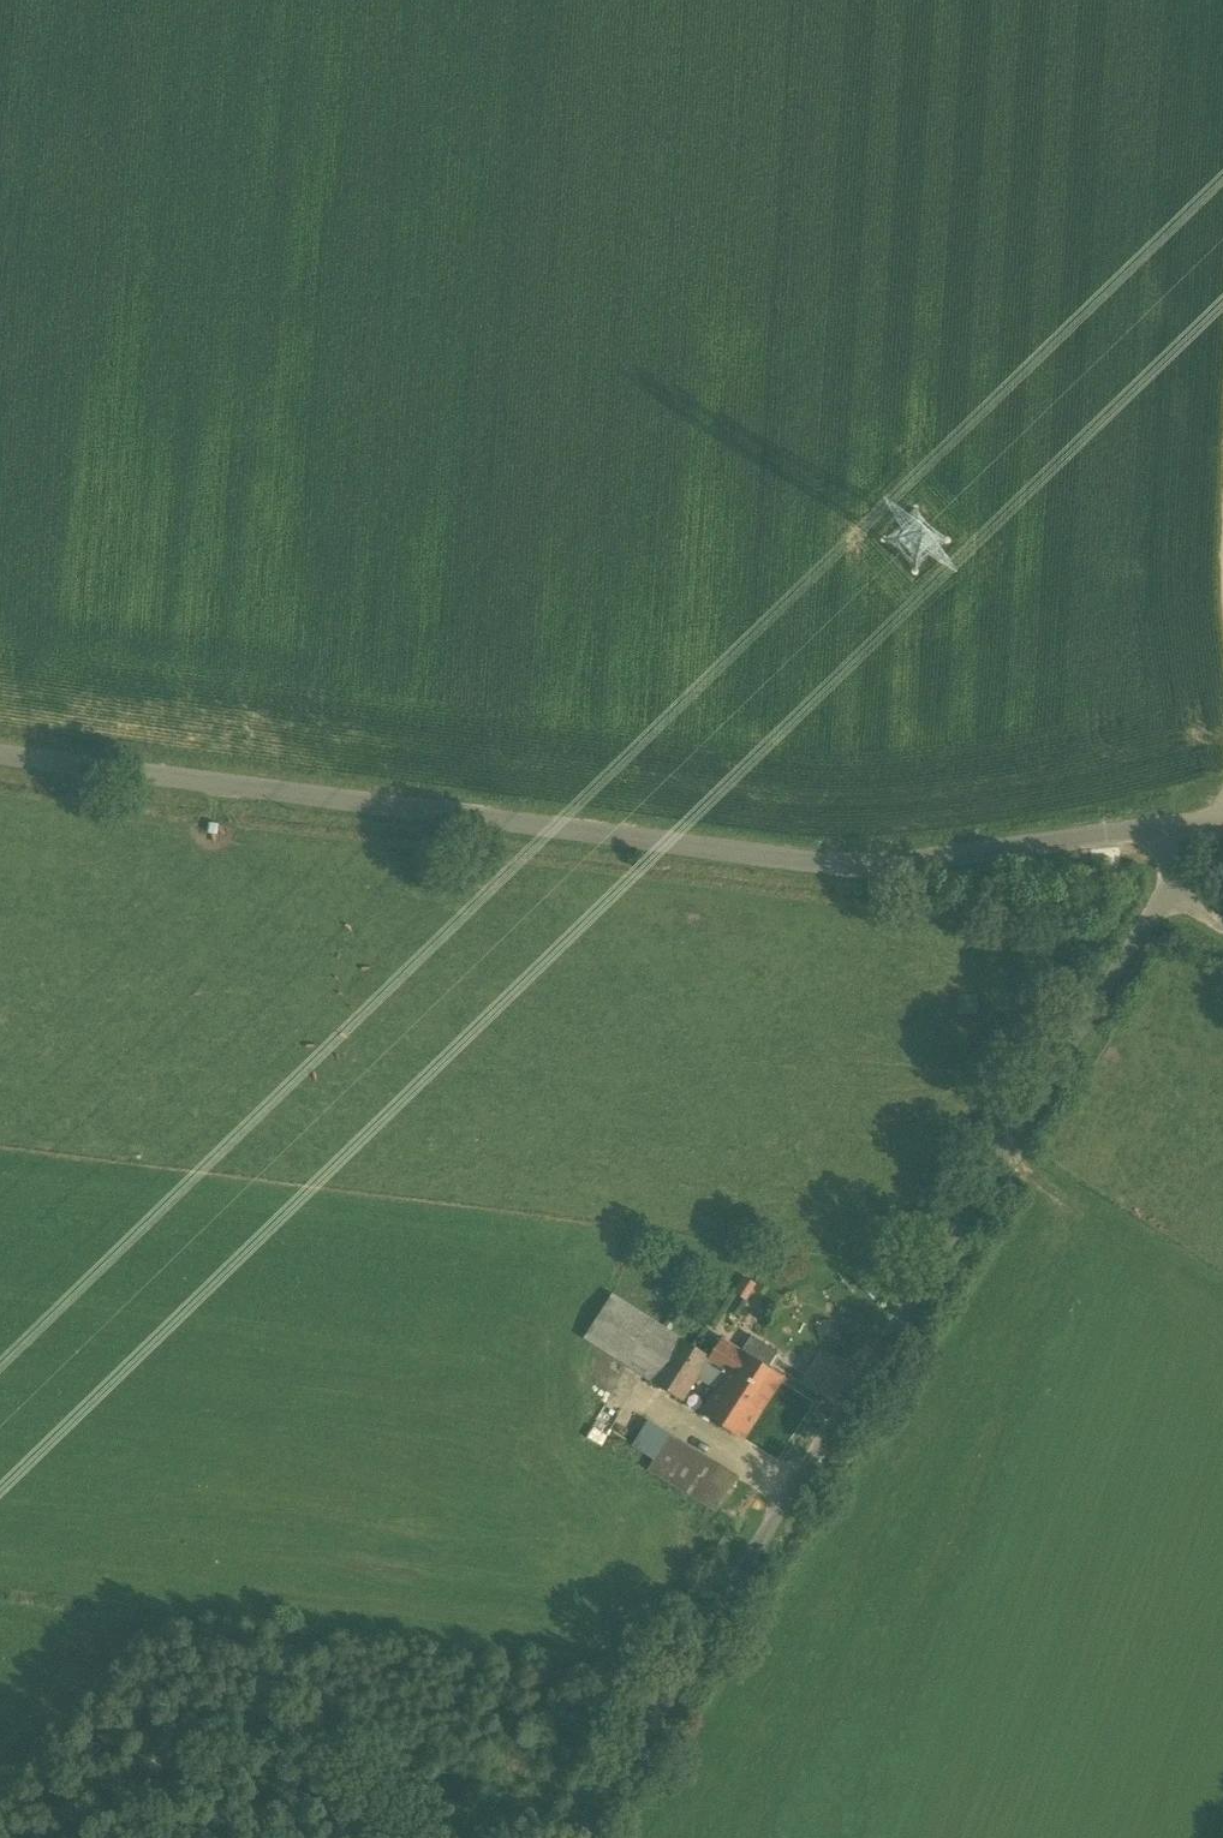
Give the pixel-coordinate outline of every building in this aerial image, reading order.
[(743,1279),(737,1290),(747,1296),(754,1285),(743,1279)] [(698,1374),(709,1358),(612,1294),(583,1338),(594,1345),(681,1401),(698,1374)] [(719,1387),(702,1414),(741,1439),(781,1376),(768,1367),(777,1353),(760,1342),(750,1357),(721,1339),(709,1358),(698,1374),(719,1387)] [(736,1478),(668,1436),(649,1466),(718,1508),(736,1478)]
